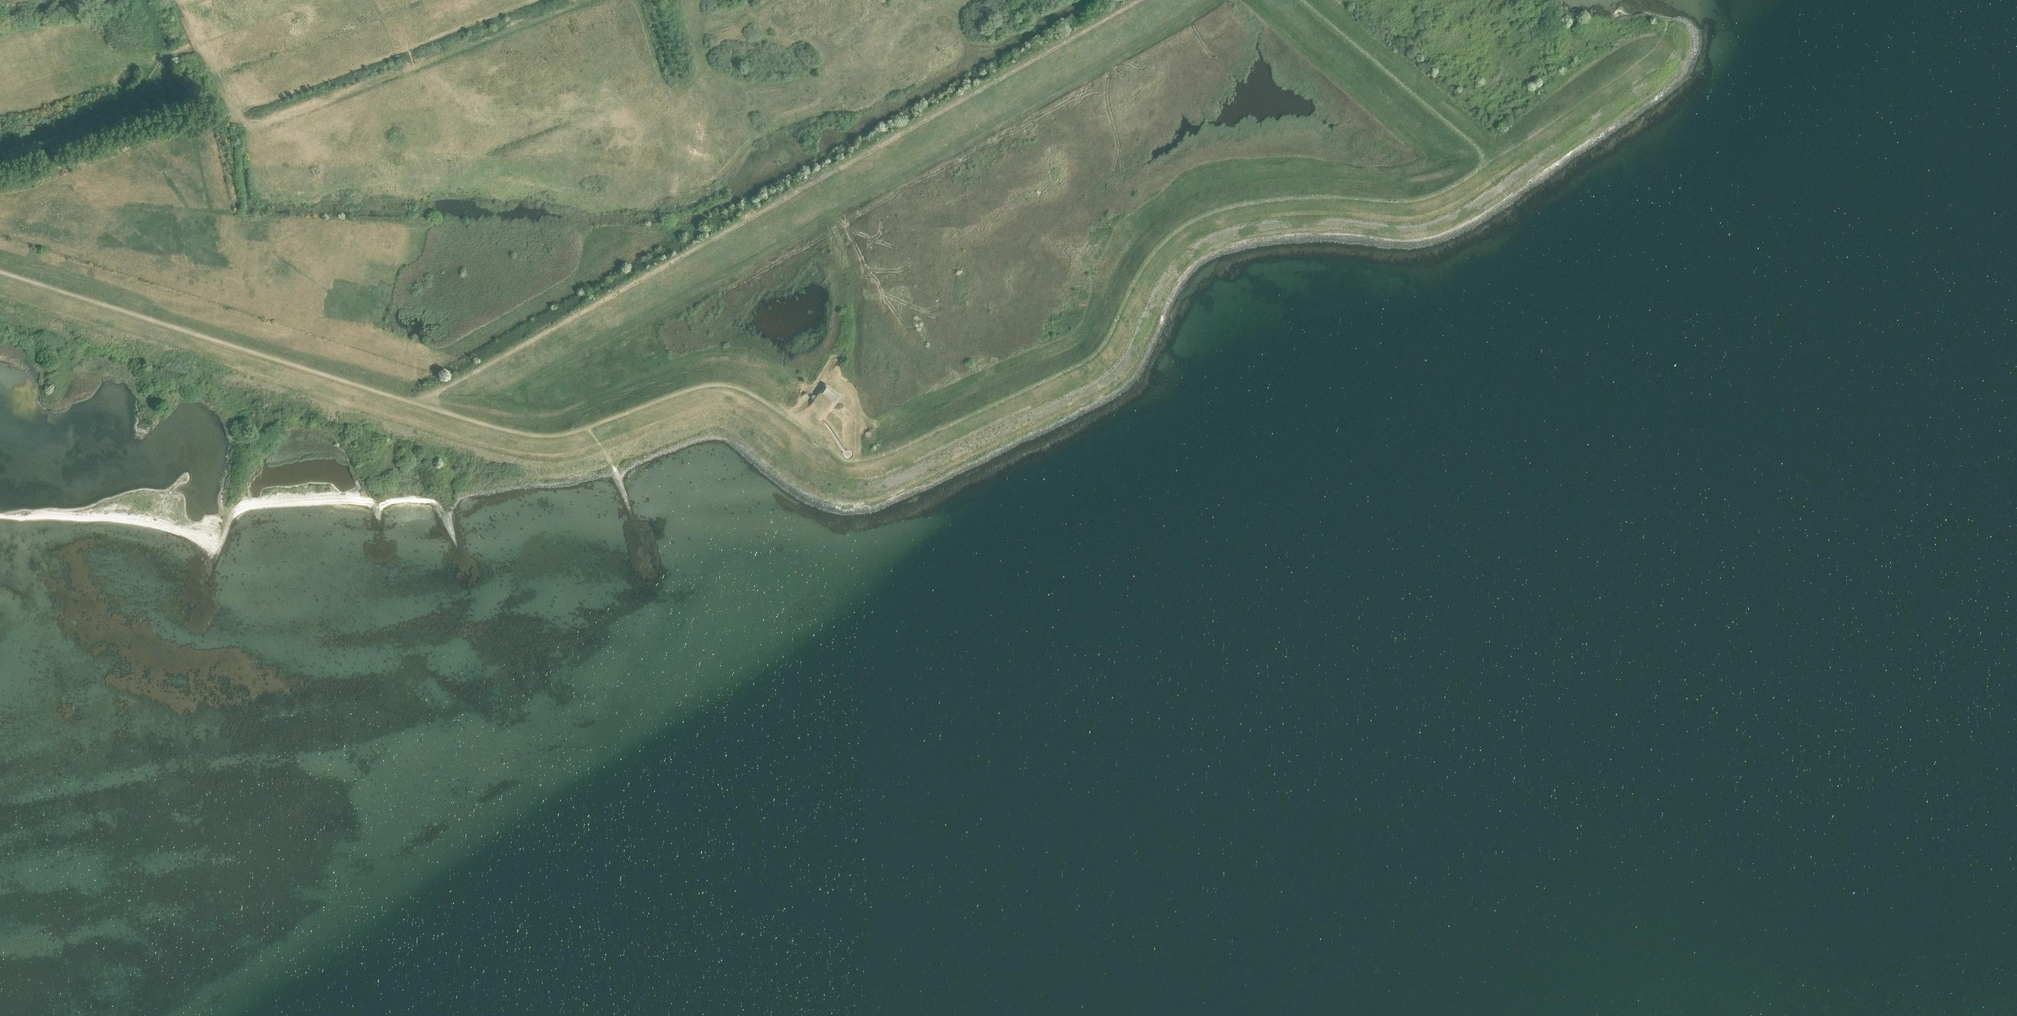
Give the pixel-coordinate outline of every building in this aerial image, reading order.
[(820,388),(804,410),(819,424),(838,401),(842,396),(824,383),(820,388)] [(850,450),(849,449),(847,450),(846,451),(844,452),(844,453),(844,455),(844,457),(845,458),(847,459),(848,459),(850,459),(852,458),(853,457),(853,456),(854,454),(853,452),(852,451),(850,450)]
